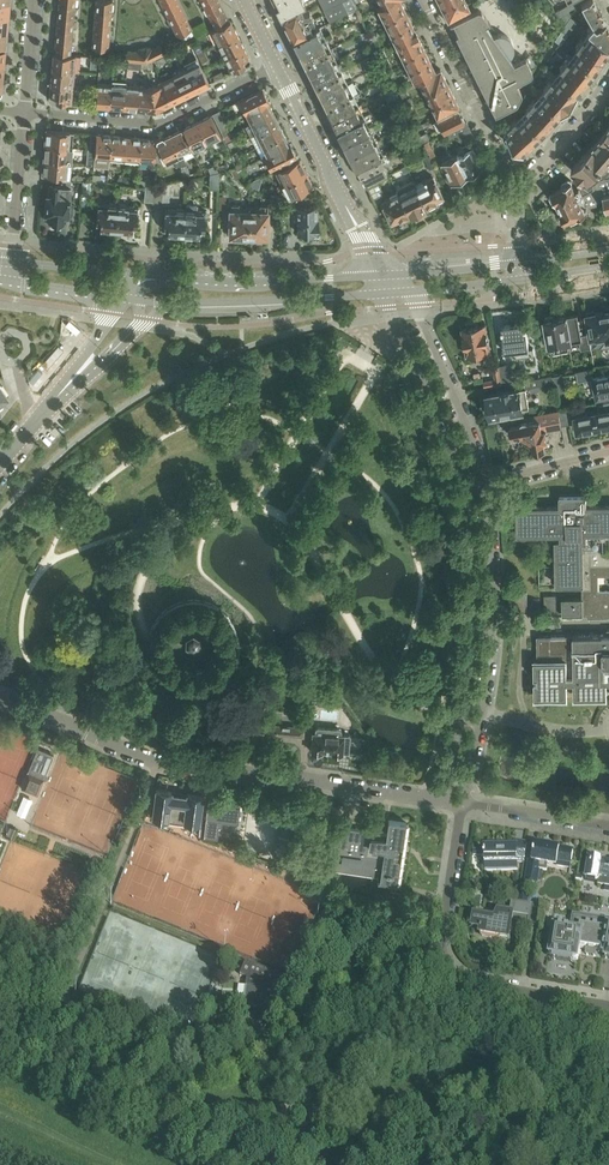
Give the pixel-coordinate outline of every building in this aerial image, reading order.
[(55,54),(70,55),(75,0),(60,0),(55,54)] [(108,49),(112,0),(109,0),(97,0),(93,47),(108,49)] [(178,35),(192,28),(178,0),(160,0),(178,35)] [(215,27),(229,20),(219,0),(202,0),(215,27)] [(281,14),(283,13),(301,5),(304,3),(302,0),(273,0),(281,14)] [(324,10),(343,1),(344,0),(320,0),(324,10)] [(387,20),(405,11),(400,0),(395,0),(383,6),(377,9),(380,13),(383,12),(387,20)] [(442,7),(449,20),(470,9),(468,4),(465,5),(463,0),(455,0),(442,7)] [(573,2),(556,11),(559,18),(564,26),(572,16),(569,11),(576,6),(575,4),(583,0),(572,0),(573,2)] [(593,23),(595,26),(606,20),(595,0),(586,0),(581,3),(593,23)] [(7,16),(8,15),(9,14),(9,10),(8,9),(9,2),(0,1),(0,16),(7,16)] [(343,1),(324,10),(330,22),(349,12),(343,1)] [(283,13),(281,14),(280,14),(287,27),(313,14),(310,9),(304,12),(301,5),(283,13)] [(459,34),(457,35),(456,35),(496,115),(498,114),(516,105),(517,104),(518,103),(522,94),(517,83),(530,77),(532,76),(533,74),(533,73),(533,71),(526,58),(514,64),(509,57),(512,55),(513,52),(514,48),(514,45),(513,41),(511,38),(508,36),(505,35),(502,34),(498,34),(496,34),(495,35),(494,36),(486,25),(490,23),(482,12),(481,11),(479,10),(478,10),(476,10),(453,22),(453,23),(459,34)] [(405,11),(387,20),(393,32),(411,23),(405,11)] [(287,27),(293,40),(313,30),(310,22),(315,19),(313,14),(287,27)] [(6,31),(7,25),(8,23),(8,19),(7,18),(7,16),(0,16),(0,31),(6,31)] [(229,20),(215,27),(215,28),(211,30),(218,44),(237,34),(230,20),(229,20)] [(608,48),(608,26),(608,25),(606,20),(595,26),(593,23),(587,29),(591,32),(608,48)] [(393,40),(396,45),(418,34),(415,29),(414,29),(411,23),(393,32),(396,39),(393,40)] [(313,30),(293,40),(299,51),(326,38),(320,26),(313,30)] [(368,30),(373,41),(378,39),(372,28),(368,30)] [(579,42),(602,58),(605,55),(608,48),(591,32),(585,40),(582,38),(579,42)] [(237,34),(218,44),(224,57),(244,47),(237,34)] [(418,34),(396,45),(398,50),(401,49),(405,56),(423,47),(420,40),(421,39),(418,34)] [(326,38),(299,51),(304,62),(331,49),(326,38)] [(189,42),(176,48),(179,53),(192,47),(189,42)] [(579,48),(574,55),(594,70),(599,63),(602,59),(602,58),(579,42),(576,46),(579,48)] [(142,61),(147,61),(151,59),(164,53),(160,44),(151,48),(151,47),(147,47),(141,48),(137,50),(137,51),(128,50),(127,60),(142,61)] [(244,47),(224,57),(232,73),(250,63),(251,61),(244,47)] [(429,59),(423,47),(405,56),(411,68),(429,59)] [(167,59),(179,53),(176,48),(164,54),(167,59)] [(304,62),(310,73),(337,60),(331,49),(304,62)] [(198,55),(202,63),(209,59),(205,51),(198,55)] [(53,53),(52,69),(75,71),(76,55),(70,55),(55,54),(53,53)] [(159,63),(165,60),(163,55),(156,58),(159,63)] [(563,63),(585,82),(585,81),(589,77),(594,70),(574,55),(569,61),(566,59),(563,63)] [(185,66),(197,90),(209,83),(197,59),(192,62),(192,63),(185,66)] [(436,71),(429,59),(411,68),(414,76),(411,77),(414,82),(419,79),(436,71)] [(337,60),(310,73),(316,84),(342,71),(342,70),(345,69),(341,62),(338,63),(337,60)] [(558,76),(577,91),(582,85),(585,82),(563,63),(560,67),(563,70),(558,76)] [(386,67),(391,78),(396,76),(391,65),(386,67)] [(173,72),(175,76),(185,95),(197,90),(185,66),(173,72)] [(51,84),(73,86),(75,71),(52,69),(51,84)] [(424,83),(428,90),(447,81),(440,69),(436,71),(419,79),(422,85),(424,83)] [(213,75),(215,80),(224,76),(222,71),(213,75)] [(348,82),(342,71),(316,84),(321,95),(348,82)] [(162,82),(172,102),(185,95),(175,76),(162,82)] [(577,91),(558,76),(553,82),(550,80),(547,84),(569,102),(577,92),(577,91)] [(160,86),(152,87),(156,108),(160,108),(172,102),(162,82),(162,81),(158,83),(160,86)] [(428,90),(434,103),(453,93),(447,81),(428,90)] [(96,105),(111,106),(113,84),(98,82),(96,105)] [(348,82),(321,95),(327,106),(353,93),(348,82)] [(73,86),(51,84),(49,98),(52,101),(72,103),(73,86)] [(113,84),(111,106),(124,107),(126,85),(113,84)] [(541,96),(560,113),(567,104),(568,103),(569,102),(547,84),(544,88),(546,90),(541,96)] [(140,86),(126,85),(124,107),(138,108),(140,86)] [(140,85),(140,86),(138,108),(152,109),(155,108),(156,108),(152,87),(144,88),(144,85),(140,85)] [(244,109),(246,113),(267,102),(269,101),(267,96),(267,94),(266,91),(264,90),(263,89),(236,102),(240,111),(244,109)] [(353,93),(327,106),(332,117),(359,104),(353,93)] [(453,93),(434,103),(438,110),(435,111),(438,117),(459,106),(453,93)] [(533,100),(529,104),(551,122),(553,120),(559,113),(560,113),(541,96),(536,102),(533,100)] [(246,113),(251,124),(273,113),(272,112),(273,110),(271,108),(269,107),(267,102),(246,113)] [(359,104),(332,117),(338,128),(362,116),(364,115),(359,104)] [(523,116),(541,133),(547,127),(550,123),(551,122),(529,104),(526,108),(528,110),(523,116)] [(456,134),(460,140),(472,133),(466,121),(465,122),(462,116),(463,114),(461,110),(459,110),(458,109),(434,121),(438,129),(442,128),(445,133),(446,132),(449,138),(456,134)] [(213,114),(219,126),(225,123),(221,115),(219,111),(213,114)] [(251,124),(257,134),(278,124),(276,119),(276,117),(275,115),(273,114),(273,113),(251,124)] [(197,122),(207,142),(221,135),(211,115),(197,122)] [(338,128),(344,140),(368,128),(362,116),(338,128)] [(514,119),(511,122),(530,143),(531,143),(534,139),(541,133),(523,116),(517,122),(514,119)] [(207,142),(197,122),(183,128),(194,149),(207,142)] [(530,143),(511,122),(508,126),(510,129),(504,133),(514,152),(522,151),(530,143)] [(278,124),(257,134),(262,145),(283,134),(283,133),(283,131),(282,129),(280,128),(278,124)] [(344,140),(350,152),(374,140),(368,128),(344,140)] [(47,145),(73,147),(74,132),(47,129),(46,132),(48,133),(48,136),(46,138),(46,142),(47,144),(47,145)] [(179,156),(181,166),(188,164),(184,154),(192,150),(181,130),(169,136),(179,156)] [(607,131),(606,132),(599,141),(608,151),(608,133),(607,131)] [(420,136),(423,142),(430,139),(427,132),(420,136)] [(83,141),(91,142),(92,134),(84,133),(83,141)] [(96,158),(95,165),(110,166),(110,159),(111,159),(112,135),(97,134),(96,150),(96,158)] [(267,156),(288,145),(286,140),(287,138),(285,136),(284,135),(283,134),(262,145),(257,147),(262,158),(265,157),(267,156)] [(112,135),(111,159),(125,160),(127,136),(112,135)] [(125,160),(140,161),(142,138),(127,136),(125,160)] [(162,136),(157,139),(164,155),(161,156),(165,163),(167,162),(174,159),(178,167),(181,166),(179,156),(169,136),(165,138),(162,136)] [(142,138),(140,161),(155,163),(157,139),(142,138)] [(374,140),(350,152),(356,165),(380,153),(374,140)] [(457,155),(467,176),(469,176),(470,176),(473,174),(474,173),(483,169),(473,148),(478,145),(476,140),(470,143),(468,140),(458,146),(457,149),(460,154),(457,155)] [(430,156),(431,157),(435,155),(433,149),(429,141),(424,143),(430,156)] [(589,151),(603,165),(607,169),(608,166),(608,151),(599,141),(598,142),(589,151)] [(288,145),(267,156),(265,157),(271,169),(297,156),(296,155),(296,153),(295,150),(293,149),(291,144),(288,145)] [(45,160),(71,162),(73,147),(47,145),(47,146),(45,148),(45,152),(46,154),(45,160)] [(87,164),(95,165),(96,158),(96,150),(89,149),(87,164)] [(589,151),(572,169),(576,173),(583,178),(586,174),(588,176),(594,171),(598,179),(608,176),(608,173),(602,167),(603,165),(589,151)] [(366,185),(389,174),(383,161),(384,160),(381,155),(357,167),(364,180),(366,184),(366,185)] [(467,176),(457,155),(441,164),(451,184),(460,180),(462,180),(465,179),(466,177),(467,176)] [(435,166),(430,156),(424,159),(429,169),(435,166)] [(71,162),(45,160),(45,161),(44,162),(43,167),(45,168),(44,172),(43,173),(43,174),(70,177),(71,162)] [(276,172),(283,185),(306,173),(300,160),(276,172)] [(243,178),(239,170),(237,168),(230,169),(237,181),(243,178)] [(210,188),(219,188),(220,172),(203,177),(203,179),(211,179),(211,187),(210,187),(210,188)] [(306,173),(283,185),(289,197),(313,186),(306,173)] [(416,185),(427,206),(428,206),(430,206),(435,204),(435,202),(444,197),(433,176),(416,185)] [(592,181),(594,190),(597,203),(605,201),(606,204),(605,206),(606,208),(607,210),(608,210),(608,176),(598,179),(592,181)] [(45,213),(47,213),(46,220),(51,221),(51,224),(54,227),(58,227),(61,225),(62,222),(67,222),(67,216),(72,216),(73,204),(69,203),(72,179),(62,179),(61,185),(50,184),(49,195),(47,195),(45,213)] [(246,184),(256,188),(260,185),(257,179),(246,184)] [(594,190),(592,181),(586,184),(587,186),(580,188),(576,190),(572,181),(569,179),(563,182),(563,185),(564,187),(552,193),(551,194),(550,196),(553,202),(555,202),(558,208),(594,190)] [(427,206),(416,185),(414,180),(396,189),(397,191),(399,193),(409,215),(411,215),(413,215),(417,213),(418,211),(427,207),(427,206)] [(376,205),(377,205),(381,203),(377,196),(379,195),(378,193),(382,192),(377,182),(367,187),(368,189),(371,194),(371,195),(376,205)] [(144,200),(154,200),(155,187),(146,186),(145,199),(144,200)] [(155,187),(154,200),(162,201),(163,188),(155,187)] [(597,205),(597,203),(594,190),(558,208),(560,213),(559,215),(562,221),(565,222),(566,221),(578,216),(580,219),(583,221),(587,218),(588,215),(586,210),(589,208),(589,207),(597,205)] [(409,215),(399,193),(397,191),(390,195),(391,197),(382,202),(386,211),(385,211),(387,215),(388,215),(392,223),(401,219),(403,220),(407,218),(408,215),(409,215)] [(271,201),(281,204),(281,198),(272,195),(271,201)] [(100,231),(116,232),(118,205),(98,203),(96,221),(96,222),(100,222),(100,227),(100,231)] [(186,210),(184,237),(200,238),(200,234),(201,229),(205,229),(205,228),(206,211),(197,210),(198,205),(186,204),(186,210)] [(238,239),(249,240),(250,207),(239,207),(240,205),(232,204),(231,221),(229,222),(229,226),(231,227),(231,235),(238,236),(238,239)] [(118,205),(116,232),(131,233),(132,230),(133,225),(137,225),(138,224),(137,224),(139,207),(118,205)] [(250,207),(249,240),(260,240),(260,236),(267,237),(268,228),(269,227),(270,223),(268,222),(268,206),(260,205),(260,208),(250,207)] [(302,237),(305,239),(311,239),(313,237),(313,233),(317,233),(317,231),(319,230),(319,224),(317,222),(317,206),(295,206),(296,221),(299,221),(299,234),(302,234),(302,237)] [(168,236),(184,237),(186,210),(165,208),(164,226),(163,226),(163,227),(168,227),(168,232),(168,236)] [(587,311),(593,343),(608,340),(608,307),(607,308),(607,311),(595,313),(594,310),(587,311)] [(551,347),(552,353),(569,350),(568,344),(580,341),(581,351),(591,349),(589,334),(582,336),(578,315),(554,319),(553,316),(546,318),(546,320),(544,321),(547,335),(544,335),(546,344),(549,343),(549,347),(551,347)] [(526,323),(502,326),(503,330),(502,330),(503,333),(505,352),(513,351),(514,358),(535,355),(534,348),(529,349),(527,330),(527,327),(526,323)] [(463,329),(468,355),(491,351),(486,324),(463,329)] [(507,364),(500,366),(503,384),(508,383),(510,383),(507,364)] [(484,382),(485,388),(503,385),(500,367),(493,369),(495,380),(484,382)] [(577,372),(579,381),(593,378),(591,369),(577,372)] [(596,401),(608,399),(608,373),(607,373),(607,375),(597,377),(598,378),(593,378),(596,401)] [(510,383),(508,383),(509,390),(503,391),(503,392),(483,396),(485,405),(485,406),(489,405),(490,410),(490,412),(490,414),(491,416),(524,411),(523,409),(530,407),(526,388),(531,387),(532,392),(550,388),(549,384),(554,383),(552,376),(545,377),(530,380),(510,383)] [(3,404),(2,400),(8,396),(0,384),(0,406),(3,404)] [(598,428),(608,426),(608,401),(604,402),(605,411),(595,413),(598,428)] [(559,411),(562,428),(572,424),(569,409),(559,411)] [(562,428),(559,411),(534,415),(535,421),(511,426),(513,437),(520,436),(525,443),(533,445),(535,452),(546,450),(545,442),(549,441),(547,431),(562,428)] [(598,428),(595,413),(575,417),(578,432),(598,428)] [(518,508),(518,516),(519,516),(519,521),(518,521),(518,522),(519,534),(519,535),(519,536),(520,537),(520,538),(521,538),(521,539),(522,539),(523,539),(524,539),(525,539),(526,539),(527,539),(528,538),(529,537),(529,536),(530,536),(530,535),(530,534),(530,533),(560,533),(561,541),(557,541),(557,565),(557,572),(556,573),(555,573),(554,573),(554,574),(553,574),(553,575),(552,575),(552,576),(552,577),(551,578),(552,579),(552,580),(552,581),(553,582),(554,583),(555,583),(556,584),(557,584),(558,584),(570,584),(570,583),(575,583),(575,584),(582,583),(582,598),(562,599),(563,615),(584,615),(584,614),(588,614),(588,617),(608,617),(608,551),(606,551),(606,532),(608,532),(608,506),(587,507),(587,495),(560,495),(560,507),(518,508)] [(546,606),(557,606),(557,595),(546,595),(546,606)] [(204,645),(201,637),(193,634),(186,637),(182,645),(185,652),(193,656),(201,653),(204,645)] [(565,635),(552,635),(537,635),(538,661),(534,661),(534,666),(535,678),(538,677),(538,681),(535,681),(535,693),(535,698),(568,698),(568,692),(567,683),(574,682),(575,695),(575,697),(607,697),(607,694),(607,682),(608,682),(608,634),(565,635)] [(332,753),(343,754),(343,752),(348,752),(350,735),(341,734),(342,730),(340,728),(318,726),(316,728),(315,732),(313,732),(312,751),(322,752),(323,751),(332,752),(332,753)] [(22,788),(38,794),(54,755),(38,748),(22,788)] [(153,817),(169,819),(169,815),(185,817),(184,821),(200,823),(204,795),(188,793),(188,796),(172,794),(172,791),(157,789),(153,817)] [(30,807),(32,797),(25,795),(23,806),(30,807)] [(204,837),(218,839),(220,821),(239,824),(241,808),(209,803),(204,837)] [(311,817),(282,813),(277,856),(305,860),(311,817)] [(380,883),(386,884),(386,882),(397,883),(398,879),(407,822),(389,820),(389,821),(387,833),(329,824),(328,825),(317,824),(315,838),(331,840),(327,868),(379,876),(378,880),(381,881),(380,883)] [(485,855),(486,871),(517,870),(517,862),(524,863),(527,843),(514,841),(514,845),(485,846),(485,850),(473,850),(474,855),(485,855)] [(525,882),(539,884),(541,870),(547,871),(548,862),(557,863),(558,862),(570,864),(570,865),(571,865),(573,851),(536,845),(533,862),(529,861),(525,882)] [(608,886),(608,862),(589,859),(588,862),(581,861),(579,873),(586,874),(586,875),(587,875),(586,879),(598,881),(598,884),(608,886)] [(310,889),(319,893),(324,895),(328,885),(314,880),(310,889)] [(518,903),(519,903),(533,905),(533,904),(528,903),(530,888),(521,887),(518,903)] [(474,905),(481,906),(483,897),(475,896),(474,905)] [(533,905),(519,903),(517,915),(499,912),(496,919),(491,918),(491,917),(491,916),(488,915),(487,917),(487,918),(474,915),(473,917),(474,917),(472,928),(481,930),(480,934),(510,939),(513,920),(539,924),(541,907),(533,905)] [(574,915),(572,930),(554,927),(553,937),(552,938),(551,939),(550,943),(551,944),(551,945),(550,955),(578,960),(580,947),(604,951),(603,954),(606,955),(605,959),(608,960),(608,921),(574,915)] [(246,978),(242,1009),(249,1010),(250,1006),(264,1008),(265,1005),(270,1006),(273,990),(282,992),(287,979),(245,962),(240,975),(246,978)] [(205,1031),(199,1028),(195,1038),(209,1045),(206,1030),(205,1031)]
